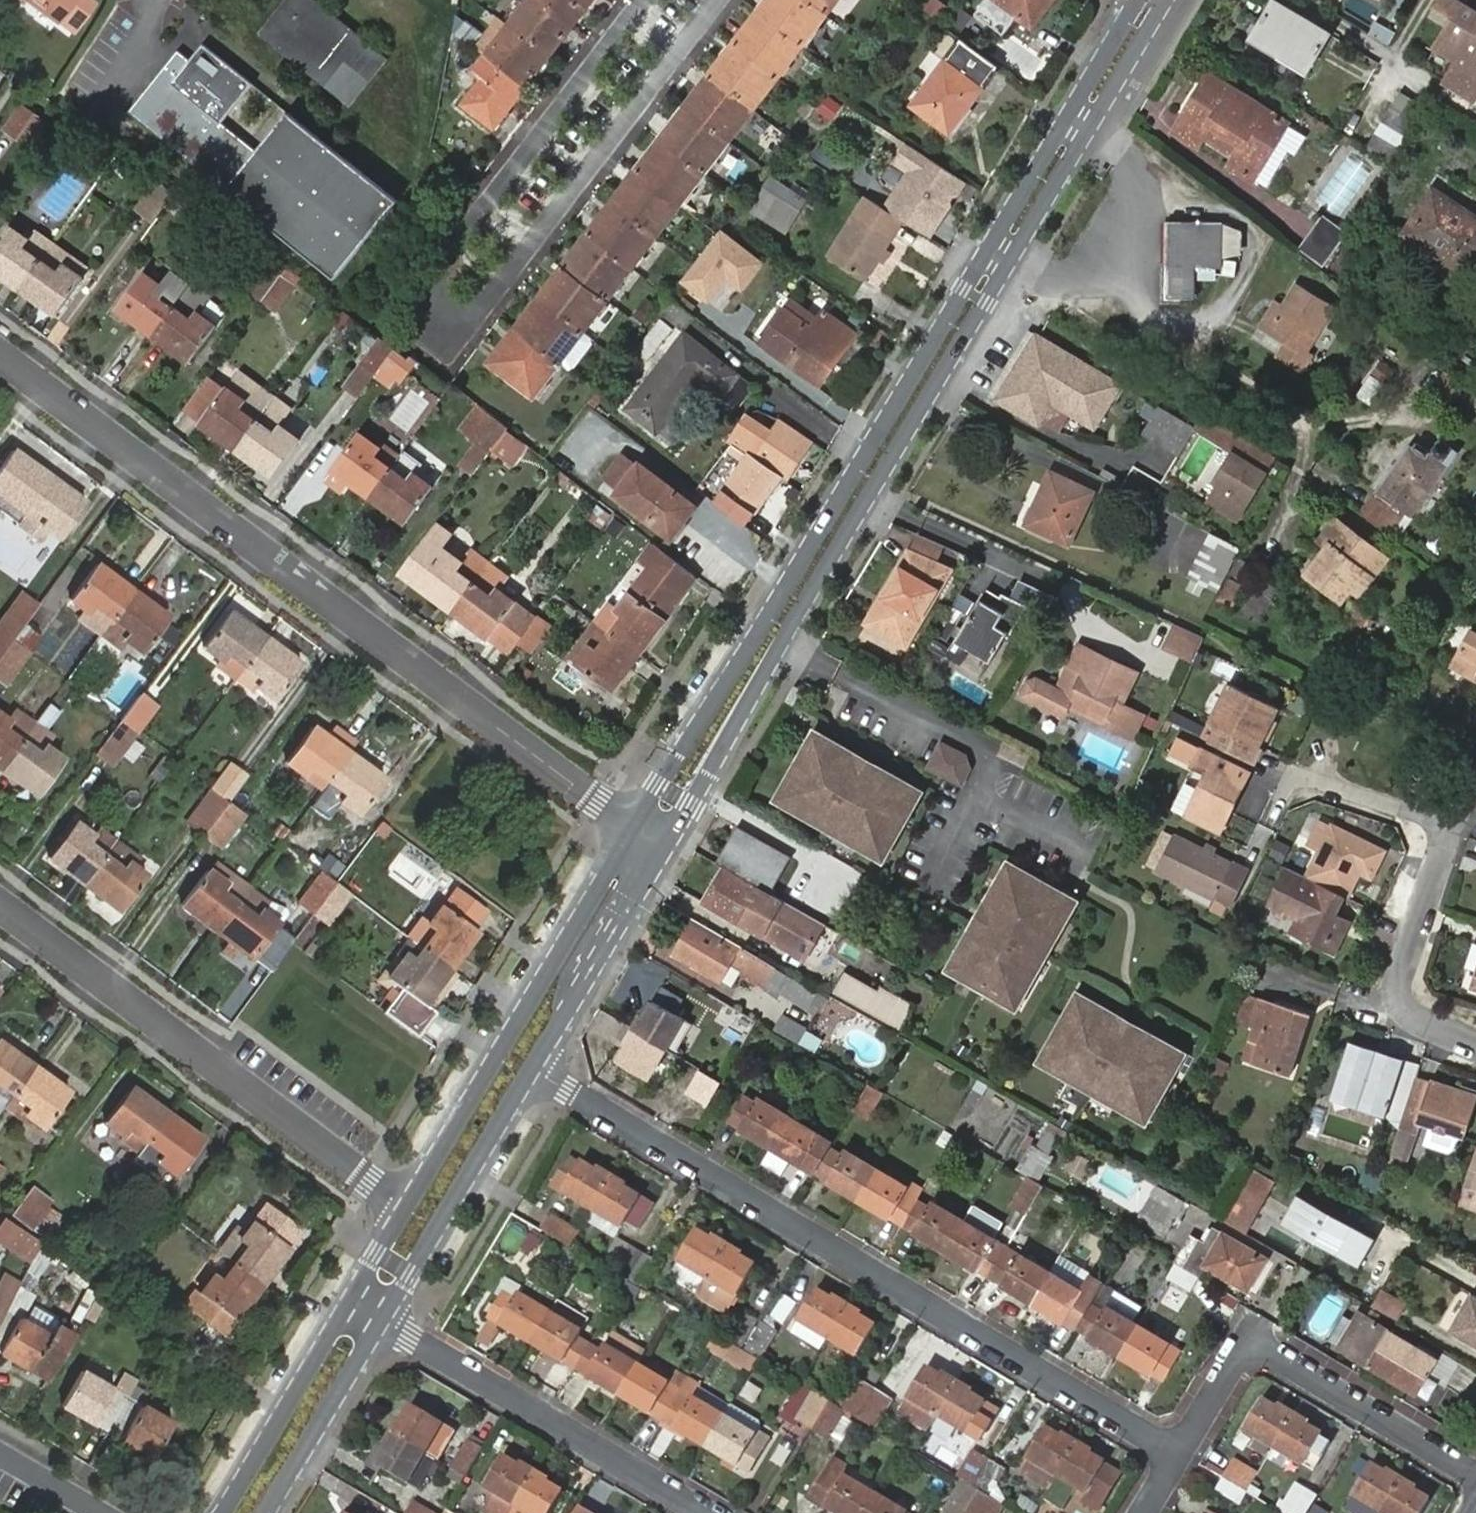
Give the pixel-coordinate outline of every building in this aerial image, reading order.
[(70,29),(91,0),(30,0),(70,29)] [(267,28),(351,96),(381,61),(304,0),(291,0),(267,28)] [(541,0),(527,0),(508,24),(547,55),(572,23),(541,0)] [(572,23),(589,0),(541,0),(572,23)] [(808,0),(768,0),(758,14),(801,46),(825,13),(808,0)] [(825,13),(836,0),(808,0),(825,13)] [(978,13),(1003,33),(1018,14),(1033,25),(1052,0),(988,0),(978,13)] [(1475,26),(1475,10),(1458,0),(1448,0),(1425,40),(1456,59),(1475,26)] [(1283,9),(1275,4),(1254,39),(1279,55),(1300,20),(1283,9)] [(1286,4),(1283,9),(1300,20),(1303,14),(1286,4)] [(801,46),(758,14),(734,45),(777,77),(801,46)] [(1303,14),(1300,20),(1316,29),(1319,24),(1303,14)] [(508,24),(498,16),(474,48),(484,56),(508,24)] [(476,39),(479,25),(457,20),(454,35),(476,39)] [(1300,20),(1279,55),(1309,73),(1328,85),(1350,49),(1316,29),(1300,20)] [(484,56),(523,87),(547,55),(508,24),(484,56)] [(1456,59),(1443,81),(1474,99),(1475,96),(1475,26),(1456,59)] [(998,68),(963,41),(915,104),(951,130),(998,68)] [(177,51),(127,113),(334,279),(397,200),(287,112),(255,150),(221,123),(252,85),(202,45),(189,61),(177,51)] [(777,77),(734,45),(709,78),(751,111),(777,77)] [(494,124),(523,87),(484,56),(472,72),(483,80),(465,103),(494,124)] [(1212,73),(1177,131),(1200,146),(1205,139),(1235,158),(1230,165),(1254,180),(1290,122),(1212,73)] [(751,111),(709,78),(685,108),(728,141),(751,111)] [(1400,93),(1427,108),(1428,106),(1401,91),(1400,93)] [(1392,107),(1418,123),(1427,108),(1400,93),(1392,107)] [(22,105),(4,131),(16,138),(33,113),(22,105)] [(1383,121),(1410,137),(1418,123),(1392,107),(1383,121)] [(728,141),(685,108),(662,139),(704,172),(728,141)] [(46,123),(33,113),(16,138),(29,148),(46,123)] [(1374,135),(1401,150),(1410,137),(1383,121),(1374,135)] [(1366,150),(1393,166),(1401,150),(1374,135),(1366,150)] [(704,172),(662,139),(637,172),(680,204),(704,172)] [(964,179),(910,145),(899,162),(914,170),(888,211),(902,220),(928,236),(964,179)] [(680,204),(637,172),(612,203),(656,235),(680,204)] [(769,176),(749,210),(786,233),(807,199),(769,176)] [(138,208),(154,220),(170,197),(172,195),(157,183),(138,208)] [(215,215),(178,187),(172,195),(170,197),(183,207),(177,217),(201,235),(215,215)] [(1444,258),(1470,214),(1436,191),(1402,241),(1415,250),(1420,243),(1444,258)] [(888,211),(866,198),(828,258),(863,280),(875,262),(883,249),(902,220),(888,211)] [(656,235),(612,203),(587,236),(631,268),(656,235)] [(1470,214),(1444,258),(1468,274),(1475,261),(1475,218),(1470,214)] [(1325,215),(1319,222),(1343,241),(1349,233),(1325,215)] [(1223,267),(1224,224),(1224,223),(1222,223),(1170,222),(1168,298),(1195,300),(1196,267),(1223,267)] [(1343,241),(1319,222),(1300,249),(1325,267),(1343,241)] [(20,288),(43,257),(53,242),(36,229),(29,239),(10,225),(0,238),(0,273),(20,288)] [(721,230),(679,282),(707,304),(727,280),(742,292),(764,264),(721,230)] [(631,268),(587,236),(565,265),(608,298),(631,268)] [(43,257),(20,288),(55,315),(81,279),(62,264),(69,254),(53,242),(43,257)] [(891,255),(883,249),(875,262),(883,267),(891,255)] [(62,264),(81,279),(89,269),(69,254),(62,264)] [(269,290),(281,274),(283,271),(270,262),(256,280),(269,290)] [(608,298),(565,265),(540,299),(583,331),(608,298)] [(175,271),(167,283),(183,296),(192,284),(175,271)] [(117,307),(154,335),(176,304),(160,292),(164,286),(144,272),(117,307)] [(269,290),(260,301),(274,313),(295,285),(281,274),(269,290)] [(176,304),(154,335),(190,361),(216,326),(196,311),(209,293),(193,281),(192,284),(183,296),(176,304)] [(160,292),(176,304),(183,296),(167,283),(164,286),(160,292)] [(1294,287),(1268,332),(1287,343),(1279,357),(1302,371),(1311,356),(1306,353),(1331,309),(1294,287)] [(669,296),(658,310),(684,330),(696,316),(669,296)] [(583,331),(540,299),(516,330),(559,362),(583,331)] [(785,309),(761,343),(820,382),(853,333),(824,312),(812,327),(785,309)] [(660,319),(636,349),(649,358),(673,328),(660,319)] [(1068,354),(1078,336),(1050,320),(1039,337),(1068,354)] [(559,362),(516,330),(490,363),(534,395),(559,362)] [(990,396),(999,401),(1037,336),(1028,330),(990,396)] [(684,334),(627,408),(656,432),(699,378),(721,394),(737,373),(684,334)] [(1121,386),(1068,354),(1039,337),(1037,336),(999,401),(1040,426),(1041,424),(1060,435),(1072,414),(1095,428),(1121,386)] [(396,349),(391,345),(380,338),(361,363),(376,376),(396,349)] [(1457,367),(1475,383),(1475,349),(1471,346),(1457,367)] [(409,359),(396,349),(376,376),(389,386),(409,359)] [(1383,362),(1375,373),(1385,381),(1393,370),(1383,362)] [(185,412),(199,423),(222,392),(208,381),(185,412)] [(199,423),(237,451),(259,420),(243,407),(246,403),(225,388),(222,392),(199,423)] [(275,431),(278,427),(275,425),(283,414),(270,405),(259,420),(275,431)] [(481,409),(475,405),(456,431),(462,434),(481,409)] [(507,428),(481,409),(462,434),(474,444),(488,454),(505,430),(507,428)] [(1145,435),(1180,456),(1196,429),(1161,409),(1145,435)] [(747,412),(727,442),(732,447),(733,444),(735,442),(749,452),(783,476),(784,477),(810,440),(778,417),(770,428),(747,412)] [(1211,414),(1200,429),(1234,453),(1244,438),(1211,414)] [(259,420),(237,451),(273,478),(299,442),(278,427),(275,431),(259,420)] [(334,469),(370,496),(401,454),(384,442),(380,448),(361,433),(334,469)] [(1277,456),(1245,437),(1234,458),(1224,474),(1229,477),(1221,490),(1211,506),(1238,522),(1266,476),(1277,456)] [(1363,511),(1393,533),(1406,513),(1414,519),(1460,453),(1441,439),(1431,452),(1418,444),(1415,449),(1411,446),(1363,511)] [(471,476),(488,454),(474,444),(457,466),(471,476)] [(733,444),(732,447),(727,453),(741,463),(747,454),(733,444)] [(50,478),(12,450),(0,466),(0,497),(4,500),(0,505),(0,515),(15,526),(16,523),(27,508),(50,478)] [(418,464),(403,451),(401,454),(370,496),(406,523),(432,487),(412,472),(418,464)] [(747,454),(741,463),(737,468),(723,486),(720,490),(756,515),(783,476),(749,452),(747,454)] [(622,455),(606,475),(621,487),(616,492),(672,536),(696,505),(640,461),(636,466),(622,455)] [(724,457),(709,477),(723,486),(737,468),(724,457)] [(1130,481),(1143,496),(1155,485),(1143,470),(1130,481)] [(1229,477),(1224,474),(1216,487),(1221,490),(1229,477)] [(1052,475),(1028,524),(1069,543),(1093,494),(1052,475)] [(86,505),(50,478),(27,508),(42,520),(39,525),(46,531),(59,541),(86,505)] [(707,481),(699,491),(712,501),(720,490),(707,481)] [(610,514),(598,505),(590,517),(601,526),(610,514)] [(27,508),(16,523),(39,540),(46,531),(39,525),(42,520),(27,508)] [(1303,575),(1344,606),(1368,575),(1378,582),(1396,558),(1336,512),(1315,540),(1325,547),(1303,575)] [(626,524),(615,517),(608,527),(618,534),(626,524)] [(453,612),(489,564),(471,550),(462,562),(442,548),(453,533),(438,522),(400,573),(453,612)] [(1242,549),(1211,533),(1188,577),(1191,578),(1200,583),(1220,593),(1242,549)] [(911,549),(937,564),(945,550),(919,535),(911,549)] [(649,567),(631,590),(668,618),(698,575),(654,542),(640,560),(649,567)] [(906,643),(949,572),(937,564),(911,549),(866,620),(906,643)] [(507,577),(489,564),(453,612),(508,655),(519,639),(536,617),(498,589),(507,577)] [(102,633),(133,592),(97,565),(70,600),(91,615),(86,623),(102,633)] [(1194,596),(1200,583),(1191,578),(1184,592),(1194,596)] [(1042,610),(1050,594),(1022,580),(1014,596),(1042,610)] [(606,605),(596,619),(641,654),(668,618),(631,590),(615,611),(606,605)] [(168,619),(133,592),(102,633),(99,637),(116,648),(123,639),(143,654),(168,619)] [(984,592),(978,603),(994,612),(1000,601),(984,592)] [(37,606),(21,595),(0,623),(0,631),(12,640),(23,626),(37,606)] [(978,603),(954,641),(970,651),(992,663),(1006,640),(1008,641),(1028,608),(1003,596),(1000,601),(994,612),(978,603)] [(958,597),(945,620),(956,628),(970,604),(958,597)] [(244,669),(267,638),(230,611),(203,646),(223,662),(227,657),(244,669)] [(536,617),(519,639),(531,649),(549,626),(537,616),(536,617)] [(641,654),(596,619),(583,637),(591,643),(577,661),(614,689),(641,654)] [(12,640),(29,653),(39,639),(23,626),(12,640)] [(1203,642),(1176,629),(1165,651),(1192,664),(1203,642)] [(12,640),(0,631),(0,657),(12,640)] [(567,655),(577,661),(591,643),(583,637),(581,635),(567,655)] [(303,664),(267,638),(244,669),(236,678),(255,694),(258,688),(275,701),(303,664)] [(1454,672),(1475,685),(1475,639),(1473,638),(1454,672)] [(0,657),(0,681),(5,685),(29,653),(12,640),(0,657)] [(970,651),(954,641),(949,650),(956,654),(970,651)] [(1079,677),(1092,652),(1082,647),(1069,671),(1079,677)] [(1021,701),(1064,722),(1071,707),(1137,738),(1148,715),(1123,703),(1137,674),(1092,652),(1079,677),(1069,671),(1067,671),(1058,687),(1036,676),(1031,681),(1021,701)] [(41,674),(30,693),(44,701),(55,682),(41,674)] [(1205,740),(1258,765),(1267,749),(1261,746),(1273,722),(1280,708),(1233,685),(1205,740)] [(155,707),(139,695),(119,721),(134,733),(155,707)] [(1021,701),(1013,715),(1055,738),(1064,722),(1021,701)] [(60,713),(49,704),(33,726),(44,735),(60,713)] [(23,740),(7,728),(9,724),(0,717),(0,771),(23,740)] [(119,721),(93,756),(112,770),(137,734),(134,733),(119,721)] [(1261,746),(1267,749),(1278,725),(1273,722),(1261,746)] [(324,784),(347,754),(325,737),(311,727),(286,762),(306,777),(309,772),(324,784)] [(332,727),(325,737),(347,754),(354,743),(332,727)] [(924,792),(815,730),(774,801),(884,863),(924,792)] [(0,771),(35,798),(63,762),(41,747),(38,752),(23,740),(0,771)] [(1207,777),(1185,820),(1213,834),(1228,807),(1234,809),(1236,806),(1251,776),(1182,742),(1173,759),(1207,777)] [(943,744),(929,769),(962,787),(971,772),(967,758),(943,744)] [(158,784),(174,762),(164,754),(147,776),(158,784)] [(383,781),(347,754),(324,784),(341,796),(338,801),(358,815),(383,781)] [(227,802),(247,775),(231,762),(210,789),(227,802)] [(186,821),(203,834),(227,802),(210,789),(186,821)] [(227,802),(203,834),(222,848),(246,816),(227,802)] [(1228,807),(1213,834),(1220,837),(1234,809),(1228,807)] [(47,858),(84,885),(106,855),(89,841),(93,836),(74,822),(47,858)] [(793,858),(739,827),(717,864),(772,895),(793,858)] [(1327,850),(1378,874),(1390,852),(1338,827),(1327,850)] [(106,855),(115,843),(98,830),(93,836),(89,841),(106,855)] [(1174,837),(1156,873),(1231,909),(1248,875),(1174,837)] [(1269,855),(1284,861),(1290,844),(1275,839),(1269,855)] [(106,855),(84,885),(118,911),(144,877),(134,868),(140,860),(116,841),(115,843),(106,855)] [(1348,896),(1352,898),(1365,873),(1377,878),(1378,874),(1327,850),(1313,879),(1348,896)] [(1010,863),(947,972),(1018,1012),(1081,903),(1010,863)] [(180,904),(215,932),(239,900),(223,889),(226,884),(206,869),(180,904)] [(1313,879),(1292,869),(1274,906),(1302,920),(1296,931),(1338,953),(1354,923),(1338,915),(1348,896),(1313,879)] [(318,908),(336,884),(322,873),(300,903),(314,913),(318,908)] [(824,930),(725,873),(704,906),(741,927),(742,926),(807,962),(824,930)] [(351,894),(336,884),(318,908),(333,919),(351,894)] [(239,900),(215,932),(228,941),(234,945),(237,947),(252,959),(277,924),(263,913),(270,903),(248,887),(239,900)] [(419,946),(450,969),(476,932),(473,930),(486,912),(457,889),(443,908),(441,907),(427,925),(417,918),(405,935),(419,946)] [(270,903),(263,913),(277,924),(283,916),(283,911),(270,903)] [(826,1000),(696,923),(675,957),(721,984),(733,964),(735,962),(746,968),(744,971),(818,1014),(826,1000)] [(283,935),(292,942),(299,934),(289,926),(283,935)] [(231,956),(237,947),(234,945),(228,941),(222,948),(231,956)] [(424,1005),(450,969),(419,946),(412,957),(407,954),(388,978),(406,991),(388,1014),(421,1039),(438,1016),(424,1005)] [(735,962),(733,964),(744,971),(746,968),(735,962)] [(847,977),(837,994),(900,1030),(914,1006),(883,989),(879,995),(847,977)] [(1080,990),(1039,1061),(1148,1124),(1189,1053),(1133,1021),(1080,990)] [(1264,1002),(1253,1030),(1267,1034),(1262,1049),(1255,1066),(1292,1080),(1314,1019),(1264,1002)] [(642,1015),(634,1030),(667,1050),(683,1022),(654,1004),(646,1017),(642,1015)] [(797,1045),(806,1030),(784,1017),(775,1032),(797,1045)] [(667,1050),(634,1030),(625,1045),(628,1046),(619,1061),(649,1079),(667,1050)] [(1267,1034),(1253,1030),(1248,1044),(1262,1049),(1267,1034)] [(32,1068),(0,1044),(0,1113),(11,1097),(32,1068)] [(1390,1115),(1393,1107),(1394,1104),(1404,1074),(1421,1080),(1424,1068),(1352,1044),(1341,1078),(1335,1095),(1357,1097),(1355,1114),(1356,1120),(1385,1130),(1390,1115)] [(69,1094),(32,1068),(11,1097),(27,1110),(24,1116),(43,1130),(69,1094)] [(690,1091),(710,1105),(723,1083),(702,1071),(690,1091)] [(1410,1112),(1421,1080),(1404,1074),(1394,1104),(1393,1107),(1410,1113),(1410,1112)] [(1421,1080),(1410,1112),(1469,1142),(1475,1121),(1475,1099),(1421,1080)] [(884,1096),(882,1095),(868,1087),(853,1112),(869,1121),(884,1096)] [(144,1144),(165,1115),(130,1088),(104,1123),(125,1137),(128,1133),(144,1144)] [(1357,1097),(1335,1095),(1333,1111),(1355,1114),(1357,1097)] [(728,1125),(771,1151),(790,1119),(757,1099),(754,1103),(743,1097),(728,1125)] [(1407,1121),(1410,1113),(1393,1107),(1390,1115),(1407,1121)] [(1407,1121),(1402,1136),(1417,1142),(1422,1130),(1441,1136),(1463,1143),(1468,1145),(1469,1142),(1410,1112),(1410,1113),(1407,1121)] [(201,1141),(165,1115),(144,1144),(159,1155),(156,1161),(176,1175),(201,1141)] [(790,1119),(771,1151),(816,1177),(832,1149),(819,1141),(821,1137),(790,1119)] [(1052,1126),(1034,1155),(1039,1159),(1047,1147),(1052,1151),(1064,1133),(1052,1126)] [(122,1141),(137,1154),(144,1144),(128,1133),(125,1137),(122,1141)] [(1463,1143),(1441,1136),(1434,1155),(1452,1161),(1458,1157),(1463,1143)] [(137,1154),(135,1156),(151,1168),(156,1161),(159,1155),(144,1144),(137,1154)] [(832,1149),(816,1177),(857,1201),(876,1170),(843,1150),(840,1154),(832,1149)] [(593,1212),(612,1179),(597,1169),(595,1174),(581,1165),(564,1196),(593,1212)] [(876,1170),(857,1201),(903,1228),(919,1201),(922,1196),(908,1189),(876,1170)] [(1251,1238),(1281,1186),(1258,1172),(1229,1225),(1251,1238)] [(626,1187),(612,1179),(593,1212),(586,1223),(615,1239),(620,1230),(623,1232),(629,1222),(642,1230),(654,1209),(624,1190),(626,1187)] [(1042,1189),(1026,1180),(1011,1206),(1027,1216),(1042,1189)] [(1166,1235),(1187,1201),(1158,1185),(1138,1220),(1166,1235)] [(32,1190),(14,1215),(30,1228),(48,1202),(32,1190)] [(1343,1259),(1360,1230),(1303,1198),(1287,1227),(1343,1259)] [(919,1201),(903,1228),(947,1254),(965,1223),(931,1202),(929,1206),(919,1201)] [(554,1217),(544,1233),(572,1249),(581,1233),(554,1217)] [(238,1228),(218,1254),(230,1263),(260,1287),(288,1248),(253,1221),(245,1234),(238,1228)] [(965,1223),(947,1254),(989,1278),(1005,1251),(994,1245),(997,1242),(965,1223)] [(1212,1229),(1205,1242),(1216,1249),(1224,1236),(1212,1229)] [(32,1266),(43,1247),(16,1230),(5,1249),(32,1266)] [(1365,1271),(1381,1243),(1360,1230),(1343,1259),(1365,1271)] [(708,1282),(728,1247),(713,1238),(711,1242),(695,1233),(678,1264),(708,1282)] [(1198,1280),(1201,1282),(1208,1269),(1248,1293),(1266,1261),(1224,1236),(1216,1249),(1205,1242),(1202,1240),(1198,1247),(1189,1242),(1175,1266),(1183,1271),(1198,1280)] [(628,1282),(643,1258),(619,1242),(607,1261),(617,1266),(612,1273),(628,1282)] [(743,1255),(728,1247),(708,1282),(702,1293),(699,1297),(729,1314),(755,1268),(740,1259),(743,1255)] [(1005,1251),(989,1278),(1029,1303),(1047,1271),(1019,1255),(1017,1259),(1005,1251)] [(596,1254),(591,1261),(612,1273),(617,1266),(607,1261),(596,1254)] [(660,1267),(643,1258),(628,1282),(645,1293),(660,1267)] [(234,1323),(260,1287),(230,1263),(219,1279),(214,1274),(198,1295),(191,1290),(181,1304),(203,1321),(206,1318),(214,1308),(234,1323)] [(702,1293),(708,1282),(678,1264),(671,1275),(702,1293)] [(1175,1266),(1174,1266),(1166,1278),(1191,1293),(1198,1280),(1183,1271),(1175,1266)] [(1047,1271),(1029,1303),(1077,1330),(1093,1303),(1082,1297),(1084,1293),(1047,1271)] [(645,1293),(628,1282),(614,1306),(628,1315),(636,1303),(642,1306),(641,1307),(664,1322),(671,1308),(659,1301),(645,1293)] [(1105,1283),(1093,1303),(1103,1310),(1106,1306),(1116,1291),(1105,1283)] [(16,1294),(1,1286),(0,1288),(0,1320),(16,1294)] [(0,1320),(0,1355),(28,1372),(47,1383),(72,1339),(54,1329),(48,1337),(20,1320),(32,1298),(18,1289),(16,1294),(0,1320)] [(782,1291),(770,1310),(786,1320),(798,1302),(782,1291)] [(828,1341),(848,1308),(833,1299),(831,1302),(815,1293),(799,1323),(828,1341)] [(1428,1318),(1386,1294),(1377,1309),(1419,1333),(1428,1318)] [(492,1323),(532,1346),(550,1317),(518,1297),(515,1301),(507,1296),(492,1323)] [(1475,1297),(1455,1333),(1475,1345),(1475,1297)] [(1093,1303),(1077,1330),(1121,1356),(1139,1325),(1106,1306),(1103,1310),(1093,1303)] [(226,1333),(234,1323),(214,1308),(206,1318),(226,1333)] [(861,1316),(848,1308),(828,1341),(857,1358),(875,1328),(860,1319),(861,1316)] [(1336,1346),(1345,1351),(1364,1320),(1355,1314),(1336,1346)] [(746,1352),(762,1324),(747,1315),(730,1343),(746,1352)] [(550,1317),(532,1346),(575,1372),(591,1345),(580,1339),(582,1335),(550,1317)] [(1364,1320),(1345,1351),(1417,1395),(1418,1393),(1425,1381),(1427,1377),(1436,1361),(1364,1320)] [(775,1331),(762,1324),(746,1352),(759,1360),(775,1331)] [(1139,1325),(1121,1356),(1164,1382),(1180,1355),(1169,1348),(1171,1345),(1139,1325)] [(729,1343),(715,1334),(706,1349),(720,1357),(729,1343)] [(613,1336),(605,1349),(637,1368),(645,1354),(613,1336)] [(591,1345),(575,1372),(620,1398),(637,1368),(605,1349),(602,1352),(591,1345)] [(637,1368),(620,1398),(663,1424),(678,1397),(666,1390),(668,1387),(637,1368)] [(939,1417),(958,1385),(944,1377),(942,1379),(927,1370),(909,1400),(939,1417)] [(677,1371),(668,1387),(666,1390),(678,1397),(689,1379),(677,1371)] [(108,1432),(127,1399),(113,1390),(82,1372),(64,1406),(95,1425),(108,1432)] [(127,1399),(135,1386),(121,1377),(113,1390),(127,1399)] [(1429,1399),(1438,1383),(1427,1377),(1425,1381),(1418,1393),(1429,1399)] [(689,1379),(678,1397),(688,1402),(690,1399),(725,1420),(731,1409),(698,1390),(701,1385),(689,1379)] [(751,1380),(743,1394),(756,1402),(765,1388),(751,1380)] [(859,1419),(875,1392),(861,1384),(845,1411),(848,1413),(859,1419)] [(799,1422),(815,1431),(831,1403),(802,1385),(782,1420),(796,1428),(799,1422)] [(974,1395),(958,1385),(939,1417),(969,1435),(986,1406),(972,1397),(974,1395)] [(146,1394),(135,1386),(127,1399),(139,1406),(146,1394)] [(890,1401),(875,1392),(859,1419),(875,1428),(890,1401)] [(678,1397),(663,1424),(707,1451),(725,1420),(690,1399),(688,1402),(678,1397)] [(139,1406),(127,1399),(108,1432),(120,1440),(151,1458),(171,1425),(139,1406)] [(900,1417),(928,1434),(932,1429),(939,1417),(909,1400),(900,1417)] [(831,1403),(815,1431),(832,1440),(848,1413),(845,1411),(831,1403)] [(1276,1450),(1295,1418),(1278,1407),(1275,1411),(1262,1403),(1244,1431),(1276,1450)] [(400,1420),(391,1435),(438,1463),(456,1432),(411,1407),(403,1421),(400,1420)] [(969,1435),(939,1417),(932,1429),(952,1441),(954,1438),(963,1444),(969,1435)] [(1308,1425),(1295,1418),(1276,1450),(1303,1466),(1320,1438),(1306,1429),(1308,1425)] [(725,1420),(707,1451),(750,1476),(767,1445),(725,1420)] [(82,1447),(94,1455),(108,1432),(95,1425),(82,1447)] [(1058,1478),(1078,1445),(1062,1435),(1061,1438),(1045,1428),(1026,1459),(1028,1460),(1058,1478)] [(108,1432),(94,1455),(107,1462),(120,1440),(108,1432)] [(438,1463),(391,1435),(382,1451),(385,1453),(377,1467),(421,1492),(438,1463)] [(466,1480),(484,1449),(469,1440),(451,1471),(466,1480)] [(1078,1445),(1058,1478),(1085,1496),(1081,1503),(1096,1512),(1100,1512),(1122,1476),(1091,1457),(1093,1453),(1078,1445)] [(974,1487),(988,1462),(973,1453),(958,1478),(966,1483),(974,1487)] [(514,1507),(535,1472),(520,1463),(518,1467),(504,1458),(485,1490),(495,1496),(514,1507)] [(1020,1474),(1049,1492),(1058,1478),(1028,1460),(1020,1474)] [(833,1512),(866,1512),(876,1497),(845,1478),(848,1470),(834,1461),(812,1500),(833,1512)] [(1006,1473),(988,1462),(974,1487),(980,1491),(992,1498),(1006,1473)] [(1235,1462),(1225,1479),(1249,1494),(1253,1487),(1259,1477),(1235,1462)] [(1403,1480),(1388,1472),(1386,1476),(1370,1467),(1344,1511),(1348,1512),(1383,1512),(1403,1480)] [(535,1472),(514,1507),(523,1512),(552,1512),(563,1493),(548,1484),(550,1481),(535,1472)] [(1249,1494),(1225,1479),(1217,1492),(1241,1507),(1249,1494)] [(1403,1480),(1383,1512),(1423,1512),(1429,1502),(1414,1493),(1416,1489),(1403,1480)] [(980,1491),(974,1487),(966,1483),(950,1512),(968,1512),(980,1491)] [(1283,1508),(1291,1512),(1308,1512),(1318,1497),(1297,1484),(1283,1508)] [(1253,1487),(1249,1494),(1258,1499),(1262,1493),(1253,1487)] [(968,1512),(1000,1512),(1004,1505),(992,1498),(980,1491),(968,1512)] [(485,1512),(511,1512),(514,1507),(495,1496),(485,1512)] [(866,1512),(902,1512),(876,1497),(866,1512)]
